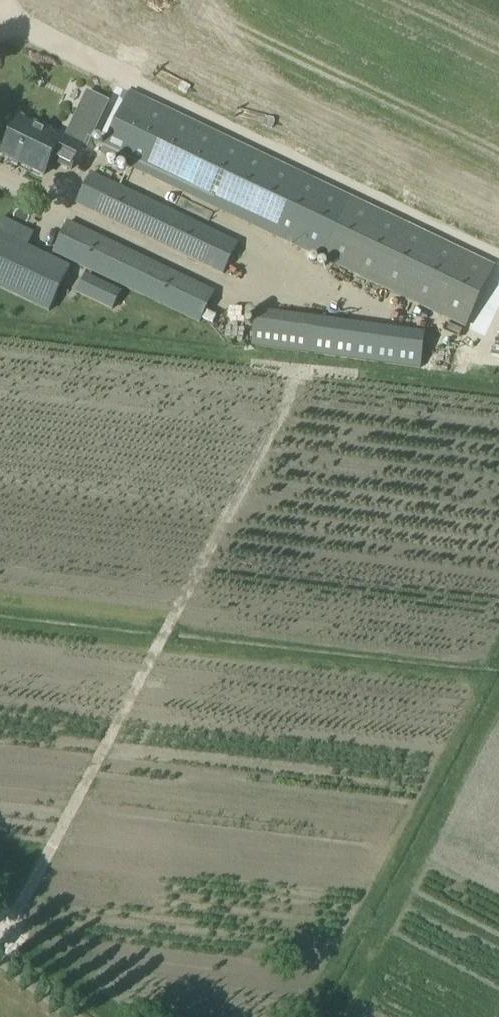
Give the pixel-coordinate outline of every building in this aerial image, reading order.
[(127,92),(97,155),(320,262),(462,330),(491,267),(350,199),(127,92)] [(0,154),(0,157),(40,176),(48,161),(67,171),(79,146),(83,148),(97,119),(88,115),(85,121),(73,115),(62,137),(59,135),(57,140),(16,121),(0,154)] [(88,173),(72,206),(219,277),(235,244),(147,202),(150,194),(117,178),(112,185),(88,173)] [(0,225),(0,234),(25,246),(30,234),(2,220),(0,225)] [(65,222),(49,255),(196,326),(212,293),(65,222)] [(46,315),(67,268),(0,235),(0,293),(46,315)] [(82,275),(73,295),(109,312),(118,293),(82,275)] [(253,311),(248,347),(309,355),(313,319),(253,311)]
